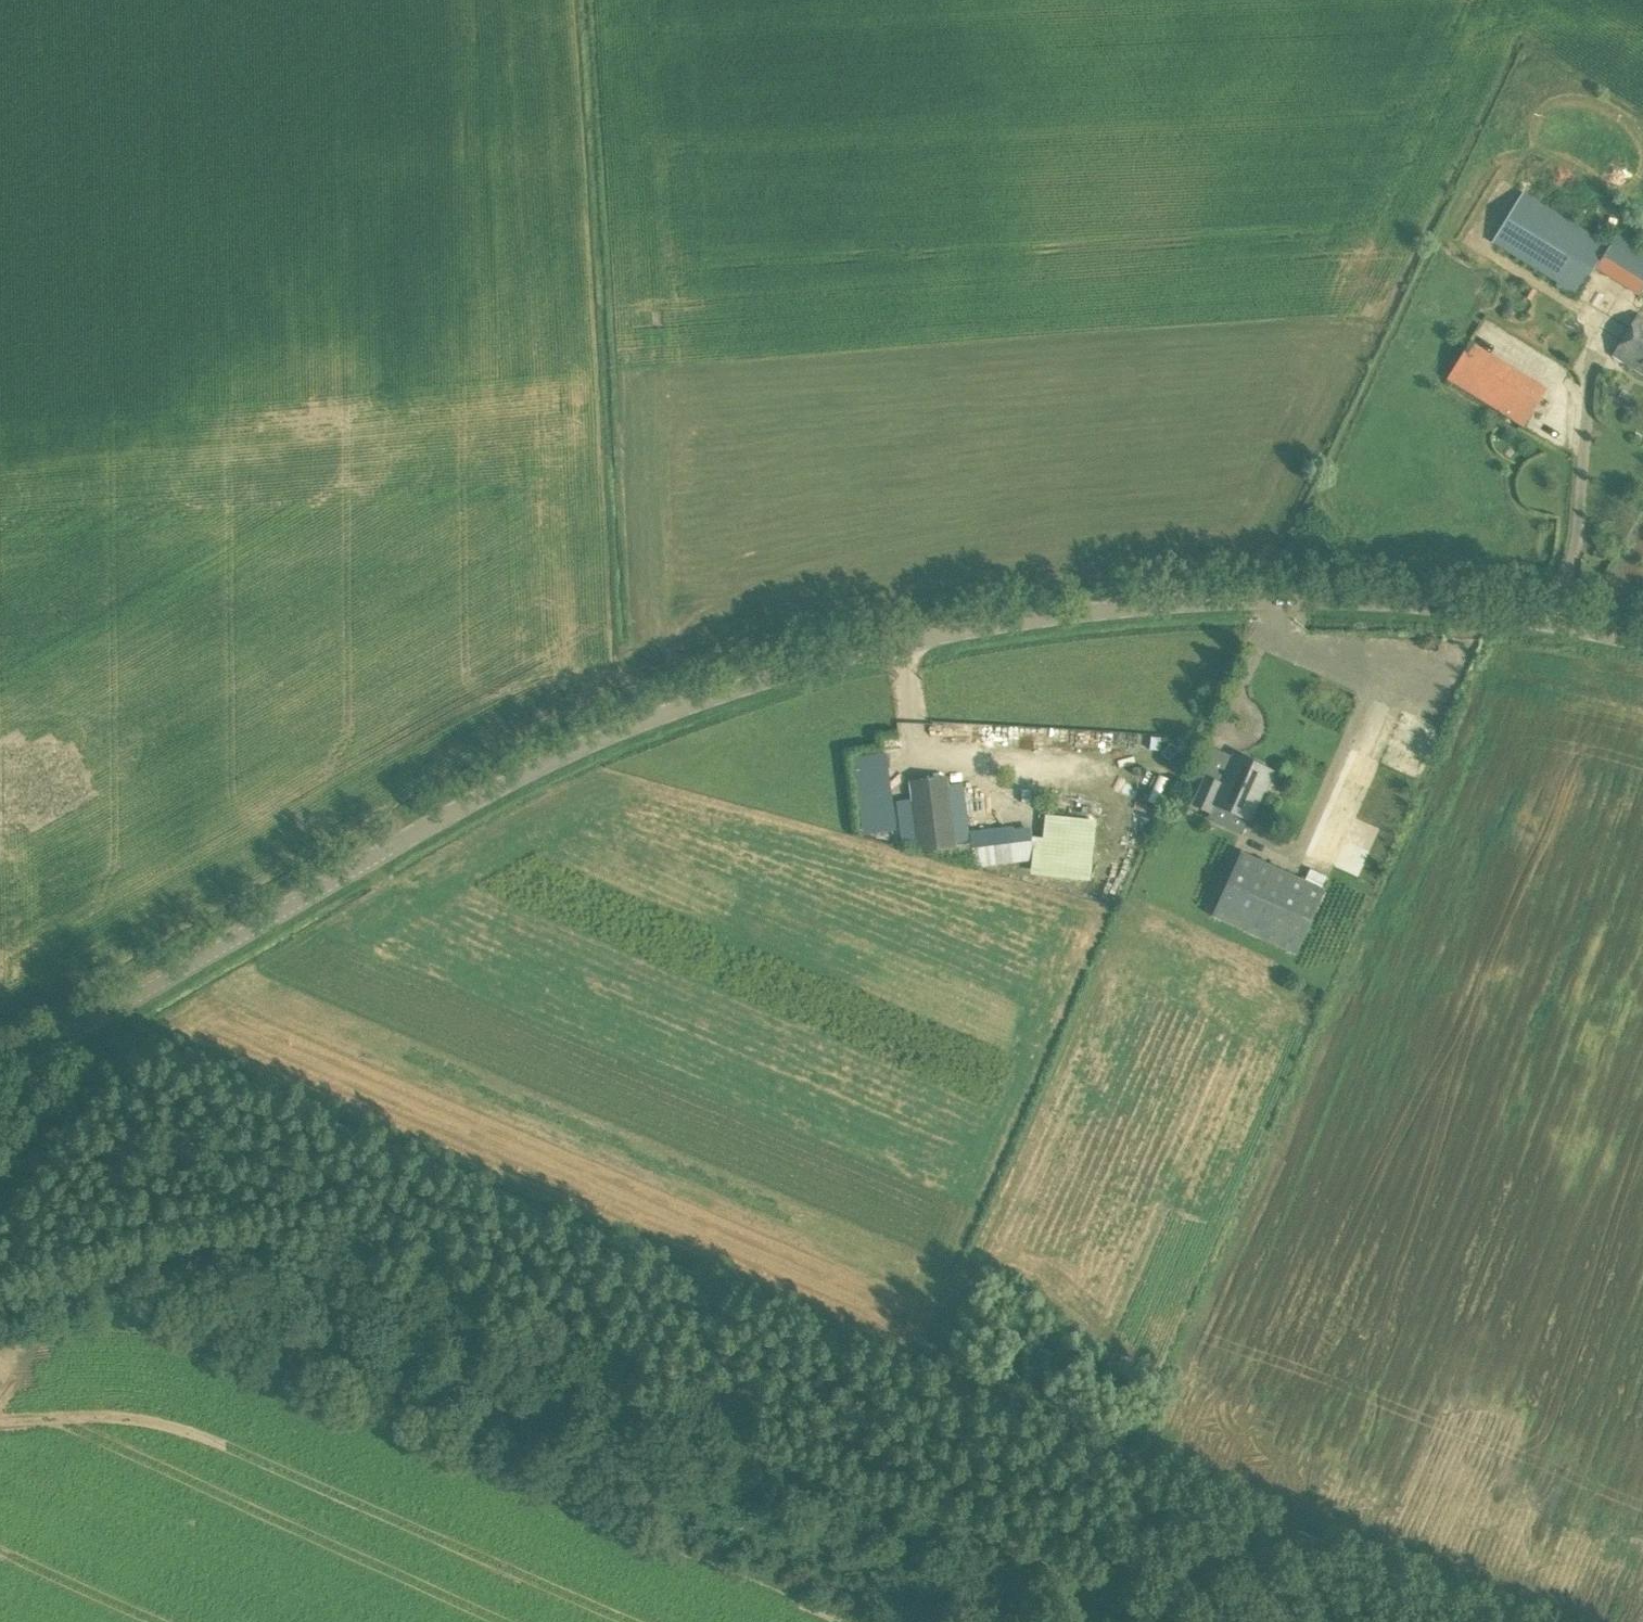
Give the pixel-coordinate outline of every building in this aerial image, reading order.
[(1523,192),(1492,242),(1558,282),(1556,284),(1577,297),(1595,268),(1639,295),(1642,289),(1642,250),(1616,234),(1610,245),(1523,192)] [(1637,315),(1613,355),(1642,374),(1642,318),(1637,315)] [(1527,377),(1503,416),(1523,428),(1547,389),(1527,377)] [(862,756),(863,780),(887,779),(886,755),(862,756)] [(1267,792),(1273,777),(1271,776),(1273,773),(1234,756),(1221,785),(1206,778),(1194,805),(1211,812),(1215,805),(1251,821),(1264,791),(1267,792)] [(954,846),(945,778),(911,782),(920,851),(933,850),(934,857),(951,855),(951,859),(973,856),(975,867),(1033,860),(1030,826),(1013,828),(1012,825),(970,831),(971,844),(954,846)] [(871,782),(873,822),(896,821),(895,802),(883,803),(882,781),(871,782)] [(1330,806),(1319,832),(1369,854),(1381,828),(1330,806)] [(1035,836),(1033,869),(1049,870),(1049,869),(1067,870),(1067,850),(1089,851),(1090,825),(1066,824),(1067,812),(1046,811),(1045,836),(1035,836)] [(1125,846),(1143,845),(1142,828),(1124,829),(1125,846)] [(1296,955),(1325,890),(1240,851),(1210,917),(1296,955)]
